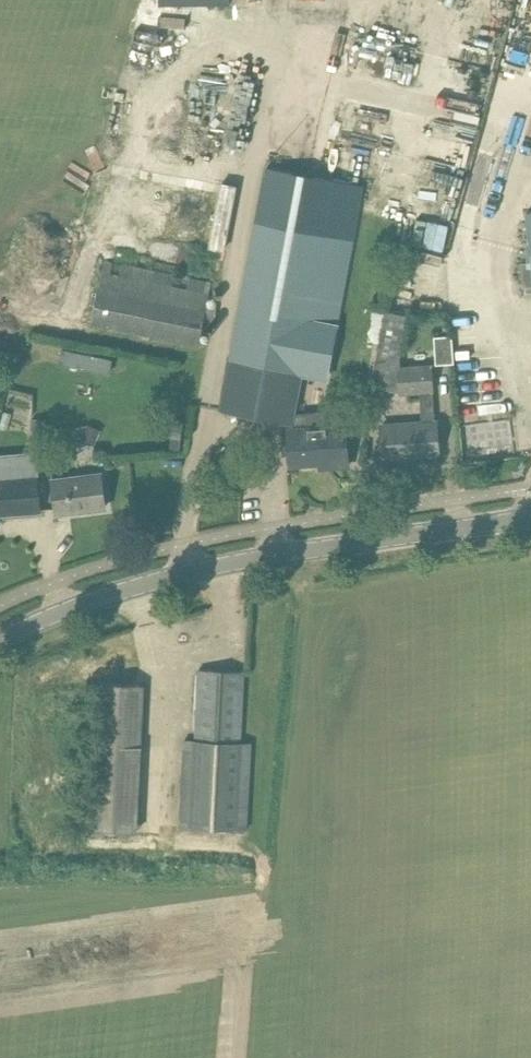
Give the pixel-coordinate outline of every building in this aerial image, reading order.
[(267,168),(221,411),(289,423),(291,413),(299,372),(319,376),(329,370),(364,186),(267,168)] [(520,259),(523,284),(530,283),(530,258),(520,259)] [(217,308),(207,306),(211,282),(105,260),(91,323),(199,346),(202,331),(212,333),(217,308)] [(377,353),(370,389),(399,388),(400,393),(420,392),(422,422),(382,425),(383,436),(385,458),(439,454),(437,432),(437,421),(436,421),(433,391),(434,391),(433,364),(401,367),(400,360),(410,312),(385,308),(380,342),(377,353)] [(453,336),(434,337),(437,364),(455,363),(453,336)] [(345,410),(291,413),(292,464),(297,464),(298,467),(312,466),(312,463),(322,462),(322,468),(331,467),(349,466),(347,444),(346,426),(345,410)] [(32,419),(32,431),(45,432),(45,420),(32,419)] [(170,447),(180,448),(183,423),(173,422),(170,447)] [(80,438),(94,444),(101,429),(87,423),(80,438)] [(20,459),(0,461),(0,515),(40,511),(37,474),(22,476),(20,459)] [(106,507),(101,474),(53,480),(57,513),(106,507)] [(241,742),(244,671),(200,669),(196,740),(186,739),(181,826),(247,830),(251,742),(241,742)] [(98,743),(141,746),(144,695),(134,694),(134,684),(101,682),(98,743)]
